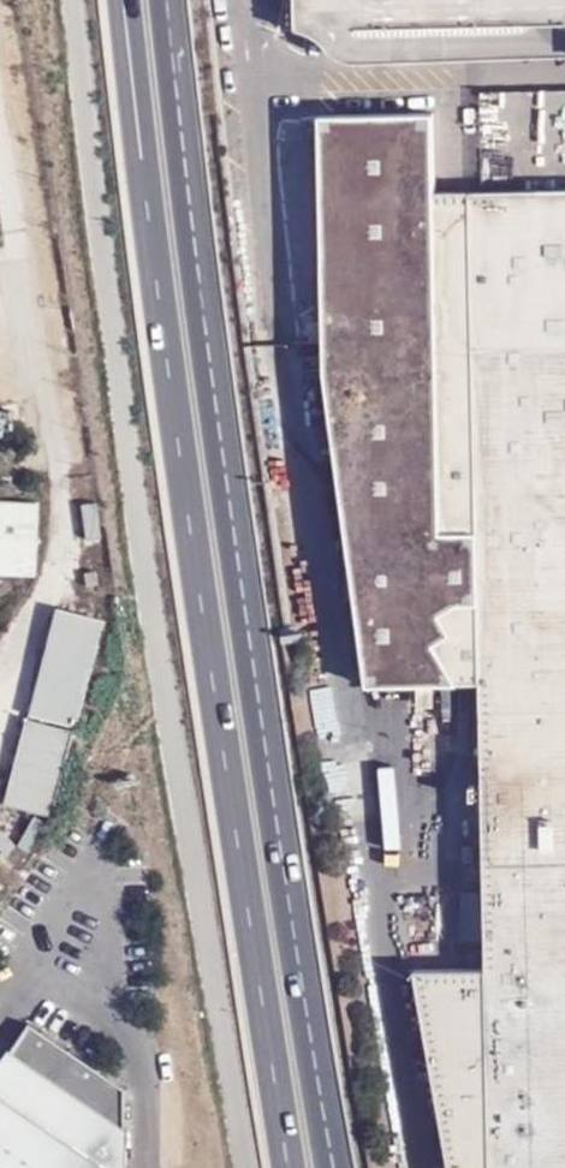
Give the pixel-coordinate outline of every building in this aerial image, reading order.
[(302,33),(494,27),(515,27),(564,26),(564,0),(302,0),(302,33)] [(442,191),(439,123),(322,126),(326,388),(364,691),(481,686),(481,968),(422,970),(457,1167),(564,1167),(564,189),(442,191)] [(93,543),(87,500),(70,502),(77,546),(93,543)] [(93,619),(49,610),(27,715),(72,723),(93,619)] [(70,731),(22,722),(5,807),(51,816),(70,731)] [(28,1025),(0,1067),(0,1167),(125,1167),(125,1090),(28,1025)]
